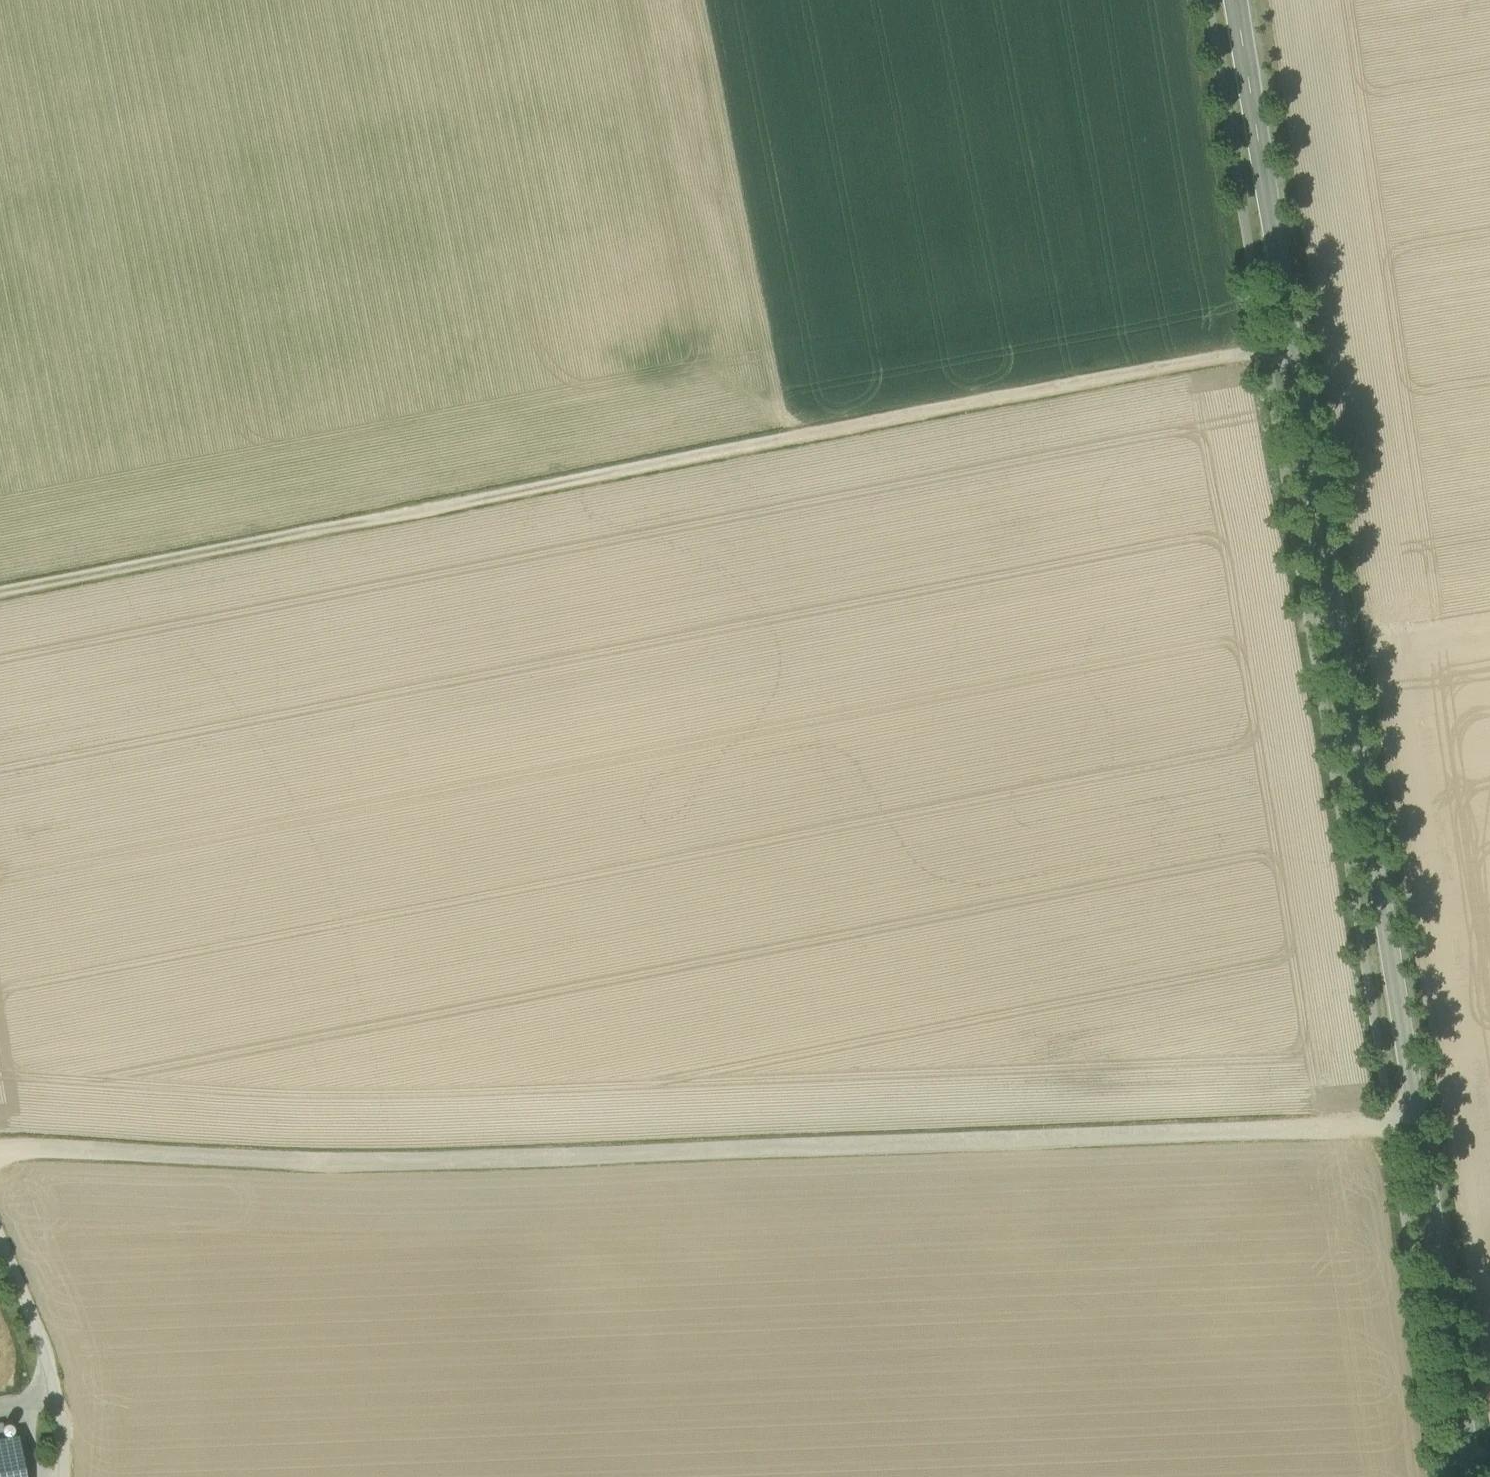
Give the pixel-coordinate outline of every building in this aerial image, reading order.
[(0,1439),(0,1476),(24,1476),(16,1436),(0,1439)]
